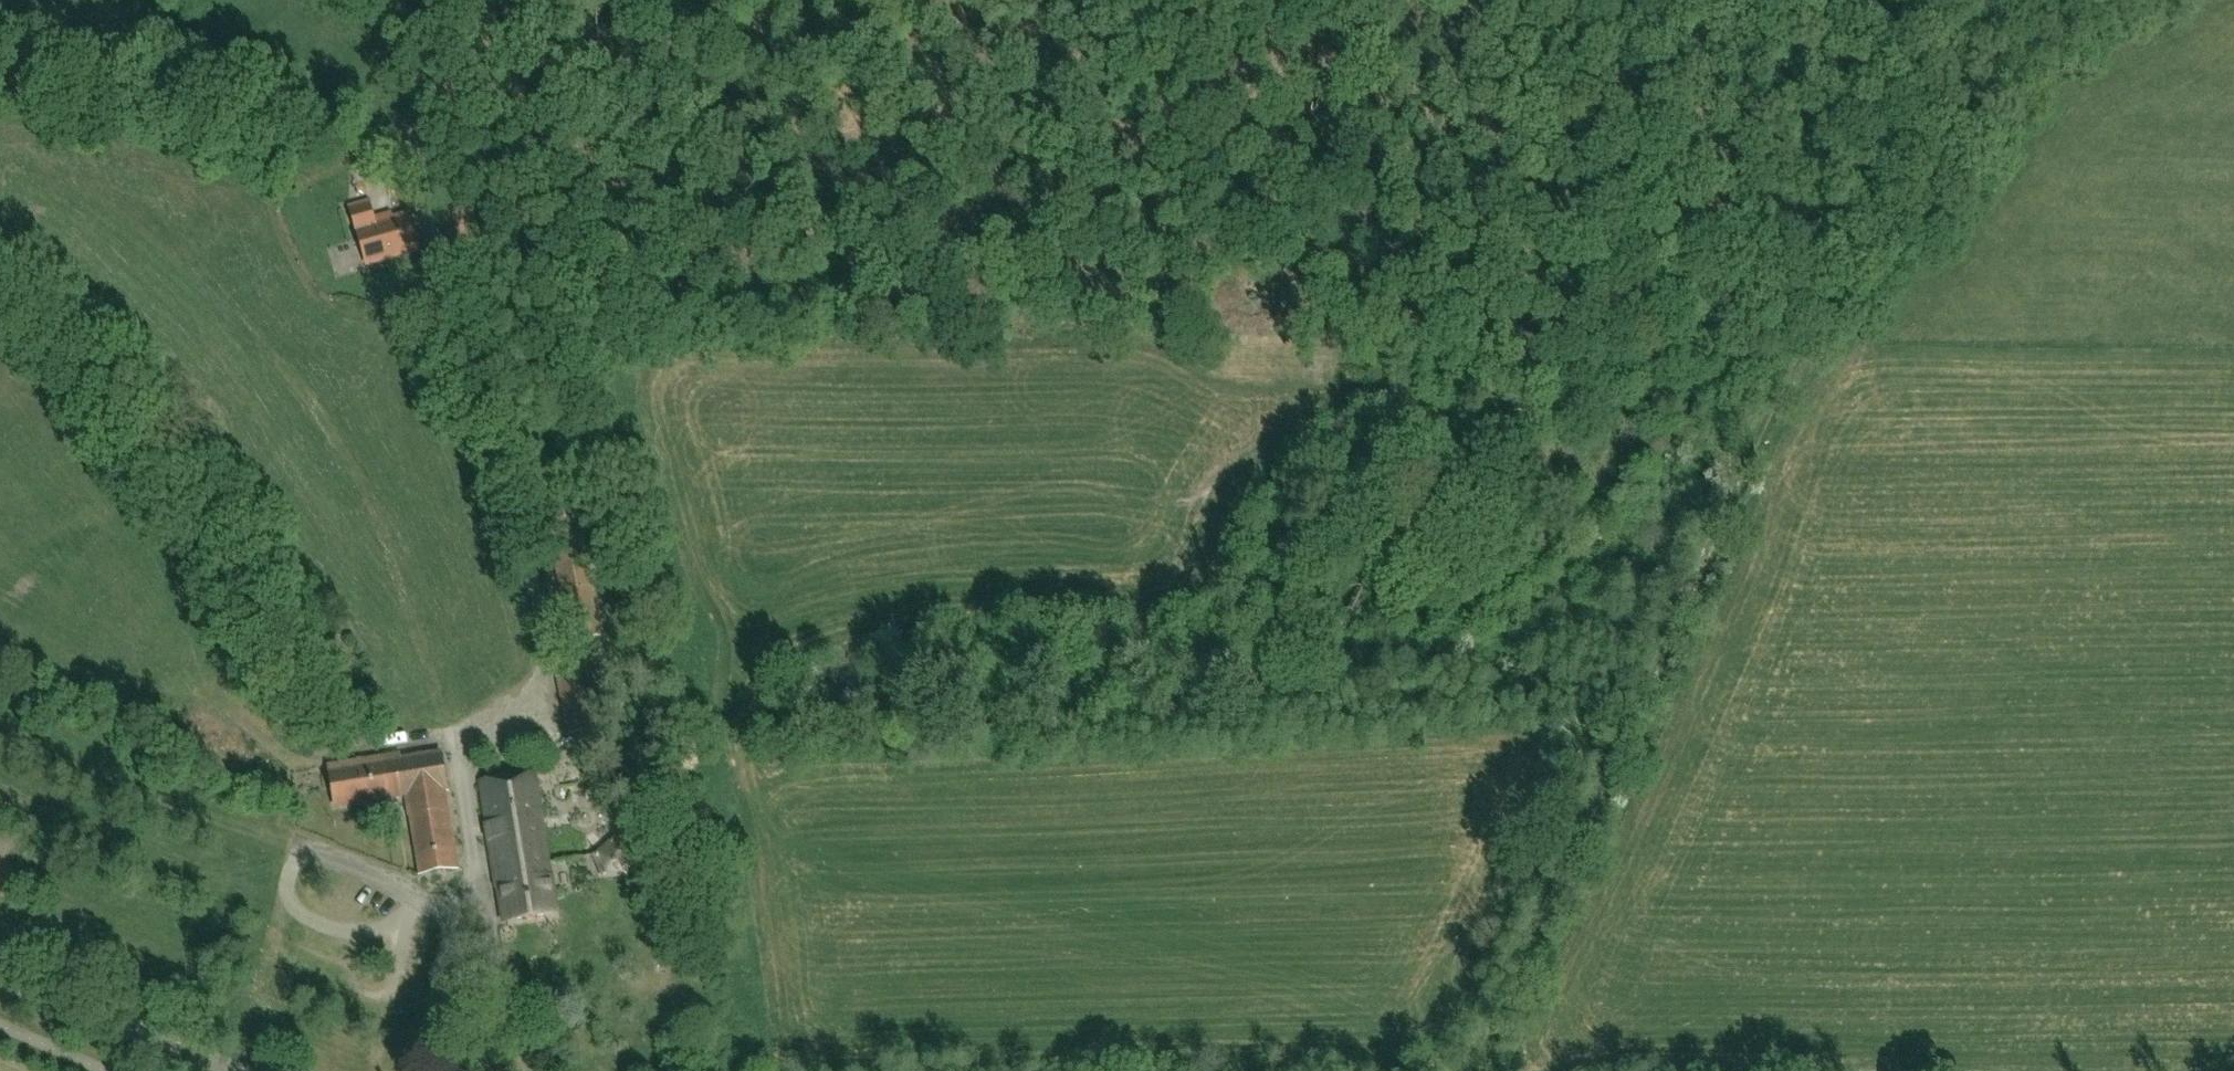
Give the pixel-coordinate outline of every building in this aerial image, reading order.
[(373,184),(378,173),(361,165),(356,176),(373,184)] [(348,217),(354,239),(362,266),(413,251),(405,224),(382,230),(380,224),(371,227),(366,211),(348,217)] [(603,633),(575,501),(538,509),(540,516),(542,516),(545,529),(542,529),(549,558),(551,558),(568,642),(603,633)] [(567,736),(584,733),(598,730),(585,672),(558,679),(567,736)] [(366,760),(373,801),(408,795),(421,874),(456,868),(438,754),(402,760),(401,754),(366,760)] [(373,801),(366,760),(331,766),(338,807),(373,801)] [(480,784),(496,879),(549,870),(533,775),(480,784)] [(633,856),(652,824),(631,811),(605,846),(596,854),(605,877),(627,877),(633,856)] [(556,912),(549,870),(496,879),(497,887),(501,886),(507,920),(556,912)]
